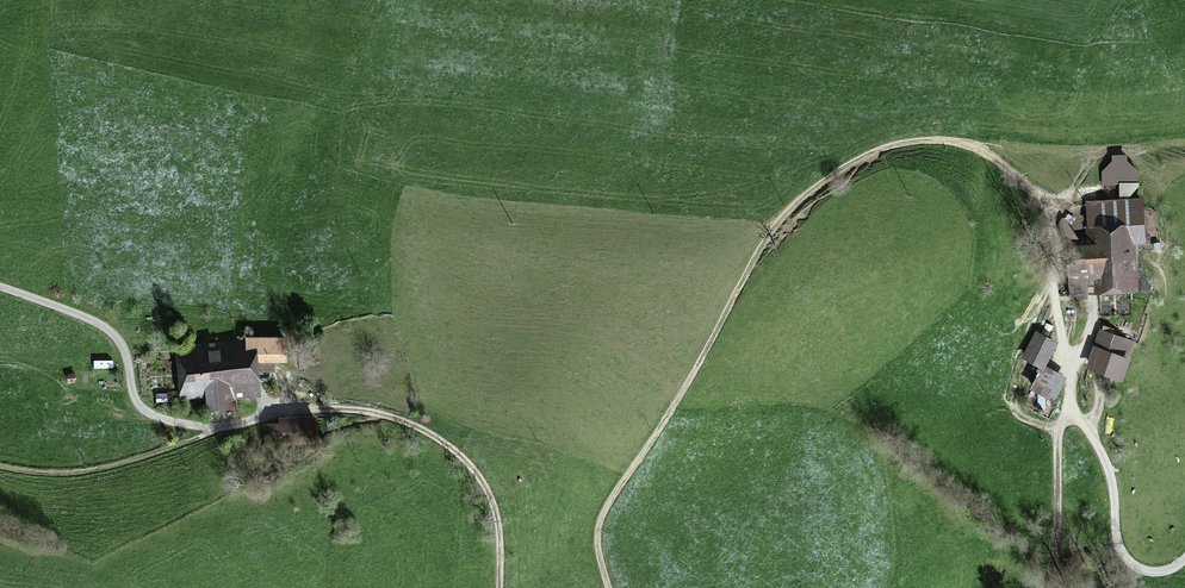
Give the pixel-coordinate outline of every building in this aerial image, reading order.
[(1093,238),(1073,238),(1074,274),(1070,274),(1071,298),(1082,298),(1081,268),(1096,267),(1097,294),(1137,292),(1135,241),(1148,241),(1146,200),(1091,202),(1093,238)] [(1130,358),(1136,339),(1105,330),(1100,348),(1130,358)] [(1038,334),(1026,356),(1043,365),(1055,343),(1038,334)] [(275,352),(273,336),(213,340),(214,352),(183,355),(186,389),(204,388),(206,408),(227,406),(226,397),(246,396),(243,354),(275,352)] [(1124,378),(1130,358),(1100,348),(1093,368),(1124,378)] [(1060,376),(1043,367),(1033,387),(1049,396),(1060,376)]
